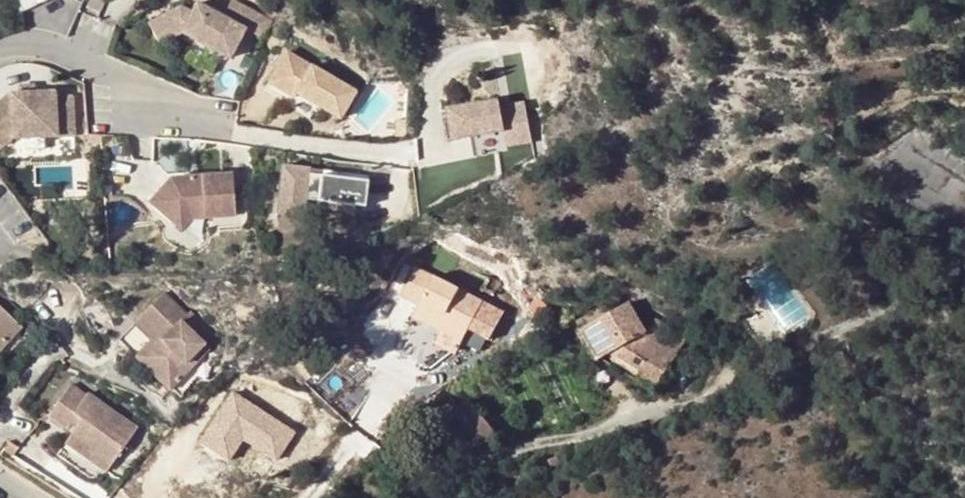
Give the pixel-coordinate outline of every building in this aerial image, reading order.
[(20,9),(39,0),(16,0),(20,9)] [(240,0),(230,0),(223,14),(197,0),(196,0),(181,29),(229,55),(244,25),(261,34),(264,35),(267,29),(273,18),(240,0)] [(355,88),(286,48),(264,86),(289,100),(295,90),(339,115),(355,88)] [(8,91),(0,98),(0,147),(10,137),(21,136),(43,135),(72,133),(70,95),(53,96),(52,90),(34,90),(19,91),(8,91)] [(452,136),(471,133),(504,127),(507,143),(530,139),(523,99),(499,103),(498,97),(447,106),(452,136)] [(395,117),(395,133),(405,133),(405,117),(395,117)] [(504,127),(471,133),(476,152),(507,147),(507,143),(504,127)] [(43,135),(21,136),(22,149),(43,147),(43,135)] [(170,175),(150,199),(181,227),(191,215),(236,213),(232,171),(170,175)] [(280,171),(276,216),(303,218),(304,205),(364,210),(367,184),(320,180),(321,175),(280,171)] [(442,331),(461,340),(467,329),(481,301),(415,267),(402,294),(420,303),(412,316),(442,331)] [(214,331),(190,308),(187,312),(164,290),(134,322),(149,338),(134,353),(168,388),(209,346),(204,341),(214,331)] [(502,312),(481,301),(467,329),(487,340),(502,312)] [(629,302),(585,329),(599,351),(604,348),(608,355),(611,354),(622,348),(646,362),(639,372),(637,377),(655,387),(686,338),(656,319),(648,333),(629,302)] [(21,324),(0,304),(0,347),(21,324)] [(599,351),(585,329),(577,334),(595,363),(608,355),(604,348),(599,351)] [(461,340),(442,331),(437,340),(456,350),(461,340)] [(611,354),(639,372),(646,362),(622,348),(611,354)] [(86,392),(70,381),(48,412),(71,428),(72,429),(113,458),(137,425),(88,390),(86,392)] [(226,400),(239,408),(244,401),(231,392),(226,400)] [(471,395),(457,406),(475,427),(489,417),(471,395)] [(434,426),(457,406),(451,399),(427,418),(434,426)] [(244,401),(239,408),(226,400),(199,442),(226,461),(242,439),(277,460),(293,433),(244,401)] [(475,427),(457,406),(434,426),(432,427),(434,430),(449,448),(458,458),(470,448),(475,454),(490,442),(487,439),(499,429),(489,417),(475,427)] [(72,429),(71,428),(63,441),(105,471),(113,458),(72,429)]
